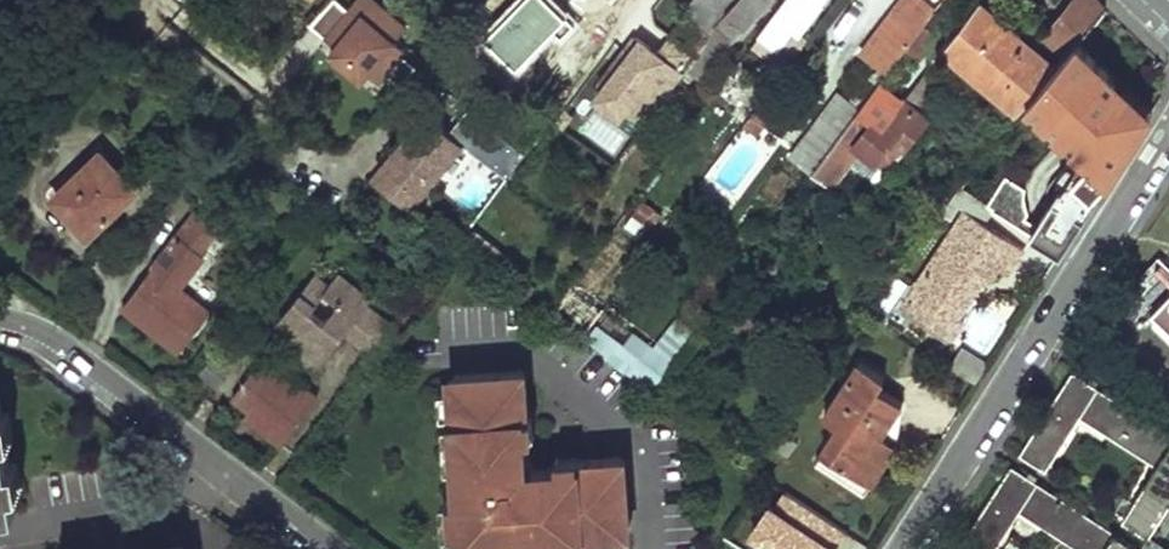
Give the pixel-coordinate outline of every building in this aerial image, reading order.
[(365,0),(354,0),(343,13),(328,0),(327,0),(308,21),(325,35),(328,31),(337,39),(333,43),(364,70),(375,80),(382,71),(397,84),(411,69),(396,56),(399,52),(388,43),(399,30),(365,0)] [(559,0),(513,0),(478,35),(515,71),(556,29),(563,36),(579,20),(559,0)] [(721,14),(703,0),(695,0),(671,33),(694,50),(721,14)] [(721,14),(694,50),(706,59),(760,0),(733,0),(721,14)] [(721,14),(733,0),(703,0),(721,14)] [(758,28),(774,39),(788,20),(798,28),(818,0),(781,0),(758,28)] [(887,73),(936,7),(927,0),(897,0),(858,52),(887,73)] [(982,0),(980,0),(939,49),(1016,113),(1023,104),(1058,63),(982,0)] [(1041,33),(1066,54),(1079,39),(1108,5),(1103,0),(1068,0),(1041,33)] [(620,124),(627,115),(648,131),(690,75),(683,70),(694,56),(668,36),(657,51),(639,38),(637,41),(631,36),(609,64),(590,91),(596,95),(591,103),(620,124)] [(1071,177),(1092,196),(1106,182),(1109,184),(1155,111),(1079,39),(1066,54),(1058,63),(1023,104),(1075,152),(1045,186),(1043,191),(1042,195),(1043,198),(1043,202),(1044,204),(1048,208),(1060,188),(1063,191),(1071,177)] [(364,70),(333,43),(327,50),(358,77),(364,70)] [(928,65),(904,98),(918,108),(942,76),(928,65)] [(854,107),(832,90),(788,153),(808,170),(852,110),(854,107)] [(880,131),(852,110),(808,170),(830,188),(848,163),(877,185),(931,118),(918,108),(904,98),(880,131)] [(468,109),(448,133),(464,146),(507,180),(527,156),(468,109)] [(423,113),(393,150),(434,183),(464,146),(448,133),(423,113)] [(47,194),(90,239),(145,186),(103,142),(47,194)] [(410,212),(434,183),(393,150),(369,180),(410,212)] [(990,209),(1030,234),(1036,225),(1025,217),(1028,212),(1026,207),(1025,202),(1025,197),(1024,192),(1025,187),(1005,174),(987,204),(991,207),(990,209)] [(1036,225),(1030,234),(1060,254),(1095,199),(1092,196),(1071,177),(1063,191),(1060,188),(1048,208),(1036,225)] [(192,204),(120,310),(183,353),(217,304),(186,282),(224,226),(192,204)] [(1018,245),(960,207),(897,304),(947,336),(959,318),(950,312),(957,310),(971,288),(967,282),(972,275),(982,282),(993,265),(1001,271),(1018,245)] [(320,262),(272,331),(320,363),(340,334),(374,357),(401,318),(320,262)] [(879,296),(891,305),(909,284),(898,274),(879,296)] [(1151,314),(1168,331),(1168,296),(1151,314)] [(593,321),(580,338),(646,388),(670,358),(645,338),(634,352),(593,321)] [(216,383),(232,364),(218,351),(201,370),(216,383)] [(988,368),(961,351),(949,370),(976,388),(988,368)] [(281,445),(321,393),(267,352),(227,404),(281,445)] [(886,373),(861,356),(820,415),(835,425),(818,449),(859,477),(888,436),(880,430),(902,398),(879,382),(886,373)] [(458,413),(522,408),(528,408),(525,362),(450,367),(453,413),(458,413)] [(1158,464),(1168,447),(1168,432),(1073,371),(1021,453),(1046,469),(1081,415),(1158,464)] [(859,477),(818,449),(811,460),(861,493),(901,436),(907,401),(902,398),(880,430),(888,436),(859,477)] [(579,456),(578,452),(554,453),(554,458),(526,460),(522,408),(458,413),(459,429),(451,430),(452,448),(460,447),(461,460),(457,461),(459,493),(444,494),(447,522),(453,528),(447,534),(465,548),(474,548),(476,547),(478,548),(509,548),(508,536),(543,534),(543,529),(555,528),(556,537),(574,536),(573,527),(584,526),(579,456)] [(0,429),(0,504),(12,502),(0,429)] [(1158,464),(1146,482),(1168,496),(1168,447),(1158,464)] [(579,456),(584,526),(584,531),(630,528),(625,453),(579,456)] [(1115,531),(1012,465),(959,548),(961,548),(995,548),(1020,510),(1081,548),(1104,548),(1115,531)] [(1168,504),(1168,496),(1146,482),(1121,522),(1147,539),(1150,535),(1168,504)] [(774,548),(835,548),(847,531),(784,491),(776,504),(771,501),(750,533),(774,548)] [(1104,548),(1140,548),(1141,547),(1115,531),(1104,548)] [(1141,547),(1140,548),(1168,548),(1168,547),(1150,535),(1147,539),(1141,547)]
